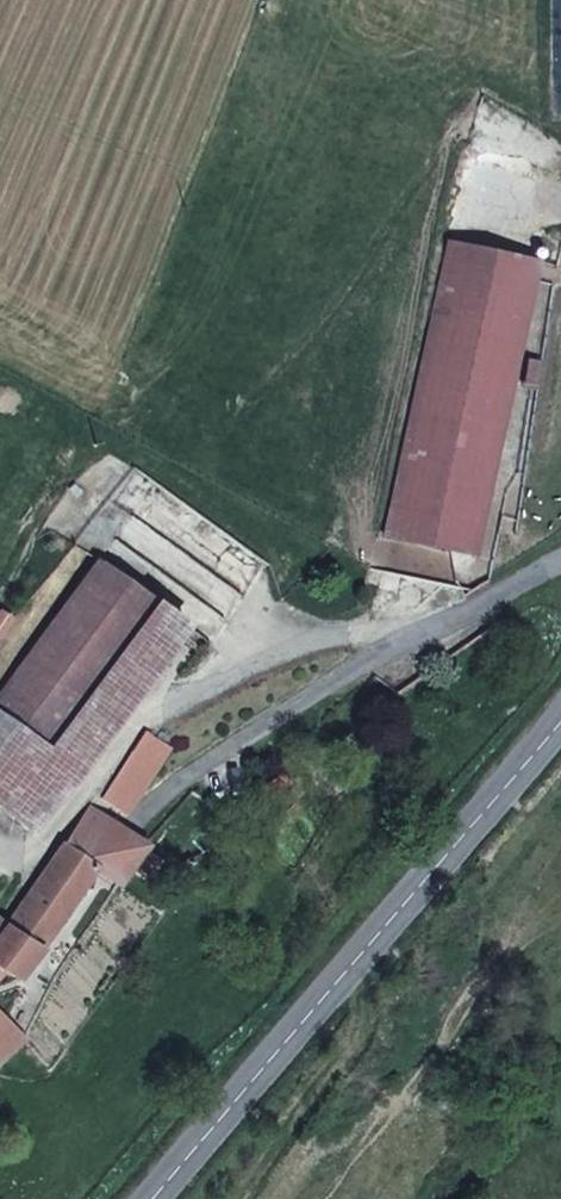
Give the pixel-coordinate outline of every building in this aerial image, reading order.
[(474,556),(539,262),(449,242),(385,536),(474,556)] [(187,626),(98,561),(0,695),(0,804),(33,829),(79,774),(187,626)] [(125,814),(168,748),(145,732),(102,799),(125,814)] [(144,847),(88,809),(64,845),(95,867),(119,883),(144,847)] [(38,950),(95,867),(64,845),(5,928),(38,950)] [(38,950),(5,928),(0,935),(0,968),(8,974),(16,979),(38,950)] [(8,974),(0,968),(0,982),(8,974)] [(0,1014),(0,1061),(24,1041),(0,1014)]
